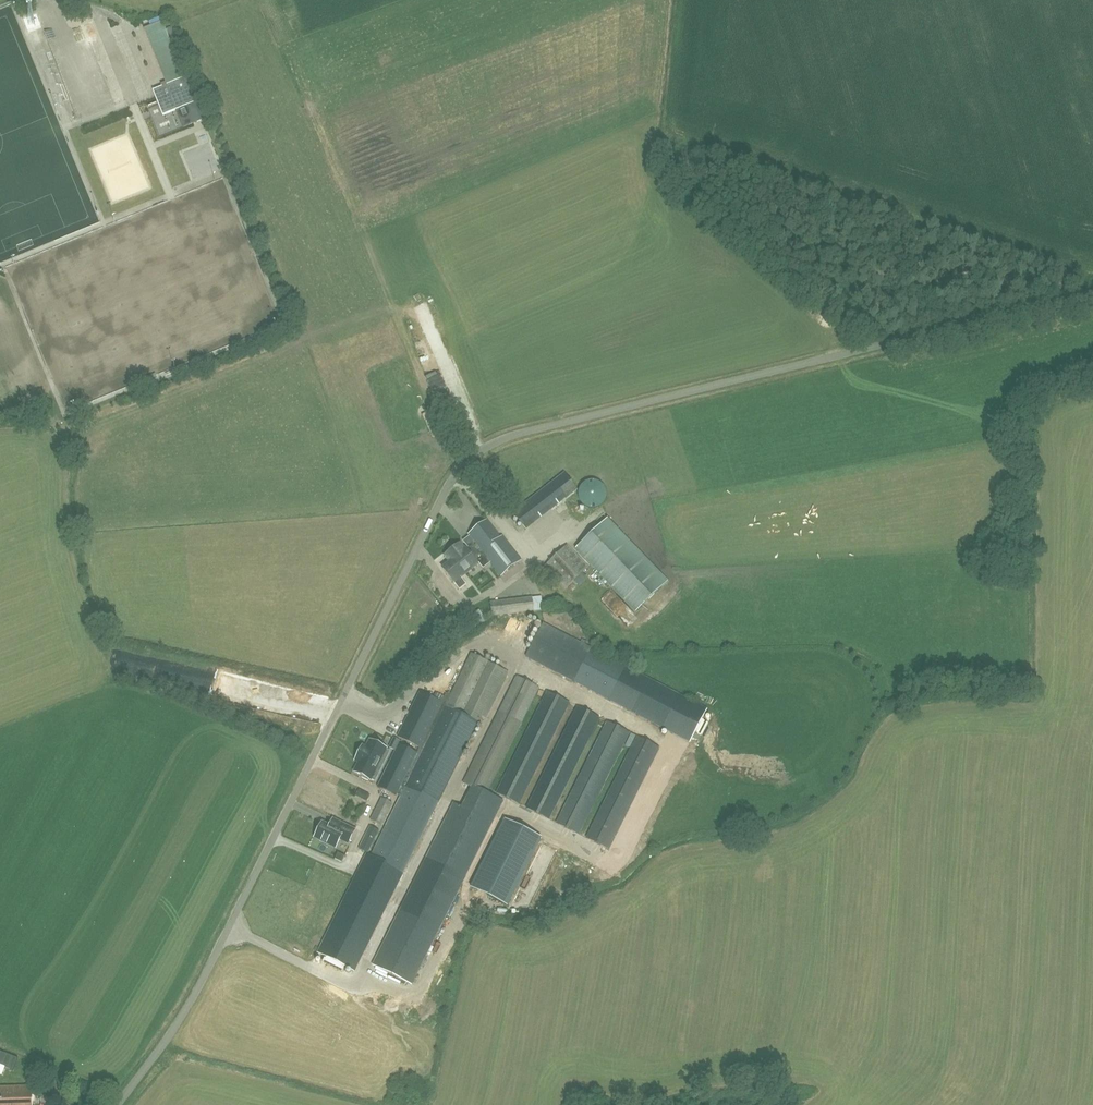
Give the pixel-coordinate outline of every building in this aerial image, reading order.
[(185,78),(162,22),(144,29),(144,31),(147,29),(169,84),(153,91),(163,116),(198,101),(188,76),(185,78)] [(132,108),(134,117),(143,114),(140,106),(132,108)] [(513,513),(526,529),(577,489),(565,473),(513,513)] [(603,499),(604,496),(603,494),(603,491),(602,489),(600,487),(598,486),(596,485),(593,484),(590,484),(588,484),(586,485),(582,488),(581,490),(580,492),(579,495),(579,497),(579,499),(580,502),(583,505),(585,507),(587,508),(589,508),(592,508),(596,508),(598,506),(600,505),(603,501),(603,499)] [(533,528),(541,538),(561,523),(553,513),(533,528)] [(607,518),(575,548),(636,612),(668,582),(607,518)] [(475,543),(481,552),(482,551),(501,575),(520,559),(501,535),(500,536),(486,520),(468,534),(475,543)] [(464,547),(463,547),(460,542),(444,555),(449,562),(442,567),(454,583),(454,582),(459,589),(466,584),(461,577),(478,563),(473,558),(481,552),(475,543),(467,550),(464,547)] [(567,545),(546,565),(567,587),(588,567),(567,545)] [(492,616),(534,611),(532,597),(491,602),(492,616)] [(474,614),(480,626),(488,621),(482,610),(474,614)] [(544,624),(526,657),(690,743),(707,710),(544,624)] [(446,693),(442,702),(421,691),(397,736),(419,748),(416,754),(399,745),(378,787),(396,796),(397,794),(401,796),(370,857),(403,874),(480,718),(485,721),(509,673),(471,655),(451,696),(446,693)] [(448,689),(453,676),(447,674),(442,687),(448,689)] [(464,782),(473,786),(487,793),(539,688),(517,676),(464,782)] [(497,792),(520,804),(570,703),(547,692),(497,792)] [(526,807),(550,819),(600,718),(577,707),(526,807)] [(607,722),(557,822),(580,833),(630,733),(607,722)] [(660,748),(637,736),(587,837),(610,848),(660,748)] [(362,746),(358,756),(356,760),(359,762),(355,772),(363,776),(362,778),(368,781),(369,779),(370,780),(371,780),(375,782),(390,752),(386,749),(380,746),(380,743),(374,741),(372,742),(370,741),(366,748),(362,746)] [(381,799),(370,821),(381,826),(392,804),(381,799)] [(412,984),(493,823),(454,803),(373,965),(412,984)] [(333,819),(329,826),(322,823),(321,824),(319,825),(317,829),(317,832),(315,837),(335,848),(340,839),(348,843),(355,830),(333,819)] [(470,887),(507,906),(541,838),(504,820),(470,887)] [(378,831),(370,827),(358,851),(367,855),(378,831)] [(339,956),(339,965),(363,965),(363,947),(332,947),(332,956),(339,956)] [(389,994),(403,1000),(406,993),(392,987),(389,994)] [(47,1095),(66,1094),(66,1080),(47,1080),(47,1095)] [(31,1086),(0,1087),(0,1104),(31,1104),(31,1086)]
